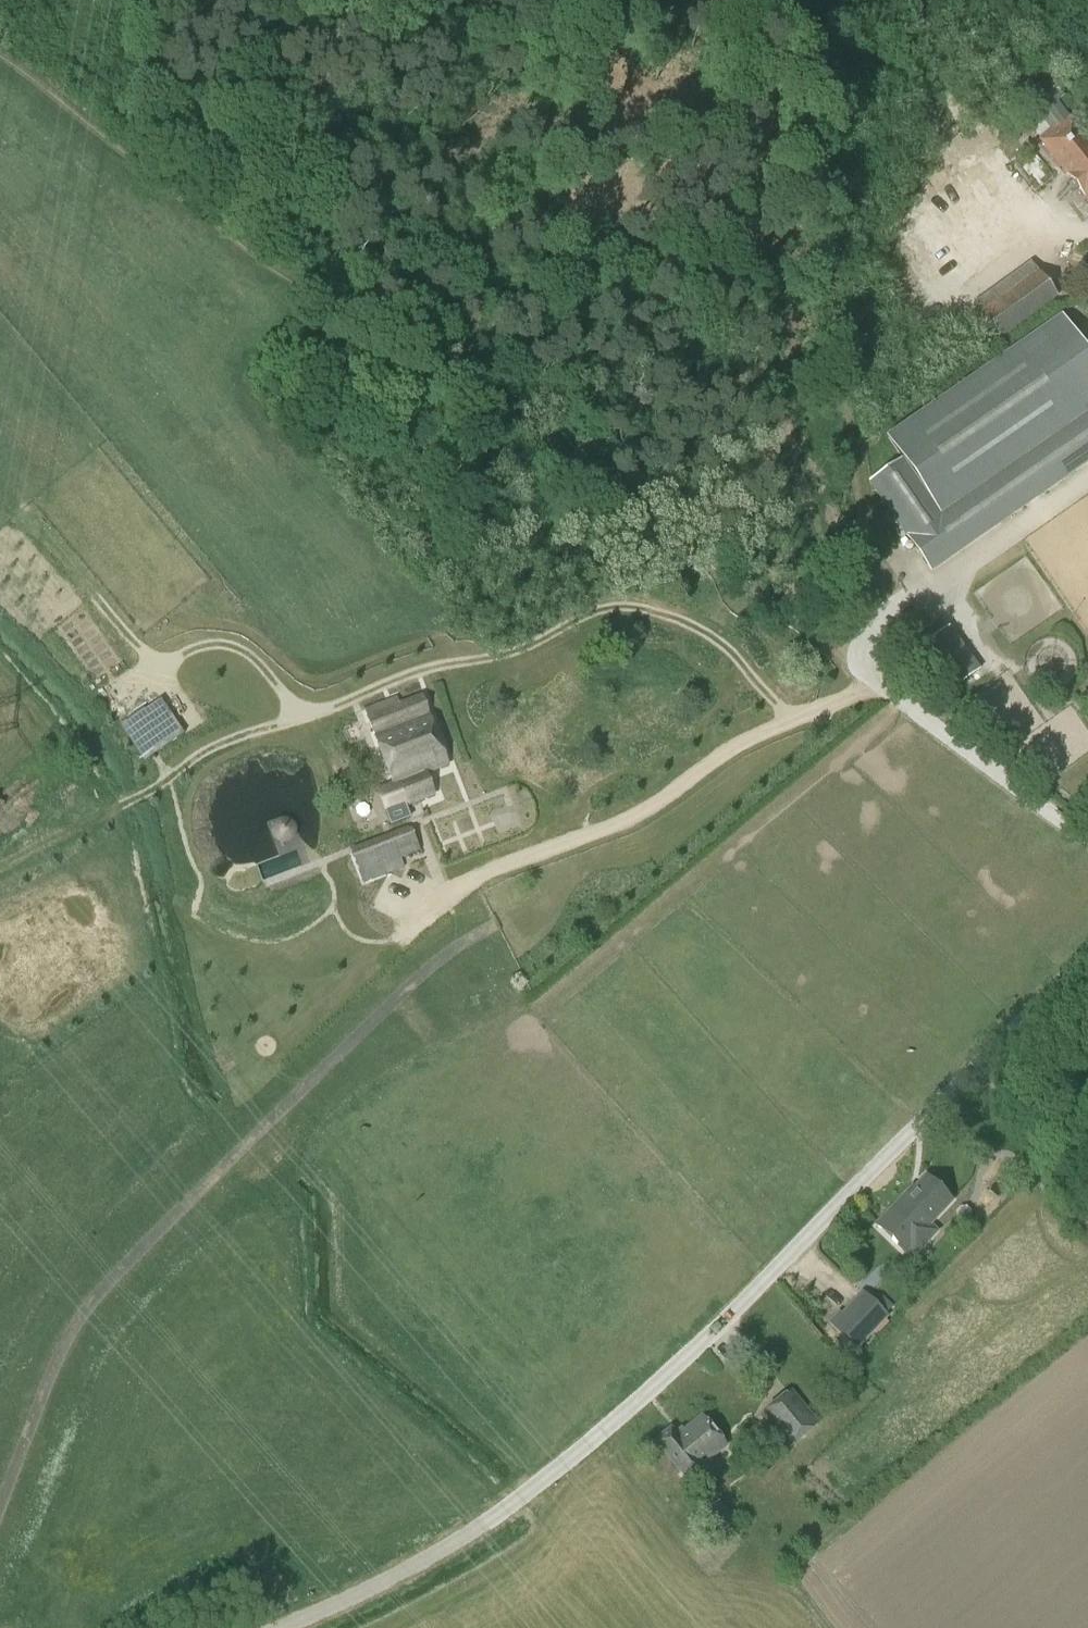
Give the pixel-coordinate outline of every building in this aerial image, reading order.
[(1020,114),(1031,128),(1041,119),(1052,132),(1070,119),(1057,102),(1049,91),(1020,114)] [(1070,119),(1052,132),(1041,140),(1087,201),(1087,142),(1070,119)] [(1000,341),(1057,299),(1038,273),(980,314),(1000,341)] [(1061,316),(886,437),(901,460),(868,483),(931,573),(1087,464),(1087,355),(1061,316)] [(944,671),(952,683),(972,670),(930,601),(899,620),(934,677),(944,671)] [(446,765),(420,696),(384,710),(381,702),(365,708),(394,783),(393,784),(402,806),(432,795),(424,773),(446,765)] [(161,730),(148,713),(122,731),(145,761),(184,733),(174,720),(161,730)] [(361,884),(404,868),(401,860),(419,853),(409,827),(348,850),(361,884)] [(918,1254),(930,1241),(920,1232),(950,1201),(926,1179),(897,1210),(884,1223),(914,1252),(914,1251),(918,1254)] [(857,1350),(889,1317),(886,1314),(874,1303),(862,1292),(841,1313),(839,1311),(828,1323),(857,1350)] [(886,1314),(893,1307),(881,1295),(874,1303),(886,1314)] [(786,1450),(819,1422),(790,1389),(757,1417),(786,1450)] [(726,1446),(702,1419),(678,1438),(671,1429),(656,1441),(688,1481),(703,1469),(701,1466),(726,1446)]
